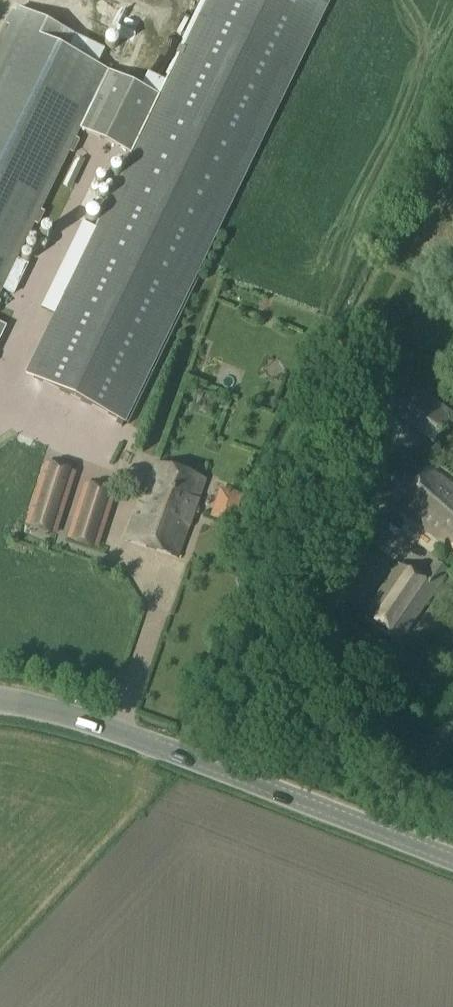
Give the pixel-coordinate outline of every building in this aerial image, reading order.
[(44,215),(41,213),(70,155),(73,156),(79,143),(76,141),(81,131),(132,155),(154,109),(155,110),(27,374),(26,374),(25,375),(123,423),(198,270),(329,0),(201,0),(162,81),(148,74),(140,89),(108,74),(111,68),(100,63),(97,68),(95,67),(103,51),(74,37),(67,54),(10,28),(0,49),(0,297),(3,291),(13,296),(27,268),(17,262),(35,226),(38,228),(44,215)] [(382,409),(433,448),(441,436),(452,421),(452,417),(403,379),(382,409)] [(155,466),(127,540),(177,558),(202,483),(155,466)] [(398,511),(447,548),(445,550),(452,556),(452,489),(430,471),(398,511)] [(50,548),(72,480),(45,472),(24,540),(50,548)] [(87,485),(69,541),(95,550),(113,493),(87,485)] [(217,502),(212,518),(233,525),(239,510),(217,502)] [(398,566),(364,617),(402,642),(449,572),(435,563),(422,582),(398,566)] [(262,611),(256,625),(266,629),(272,615),(262,611)] [(363,770),(355,783),(364,788),(372,775),(363,770)]
